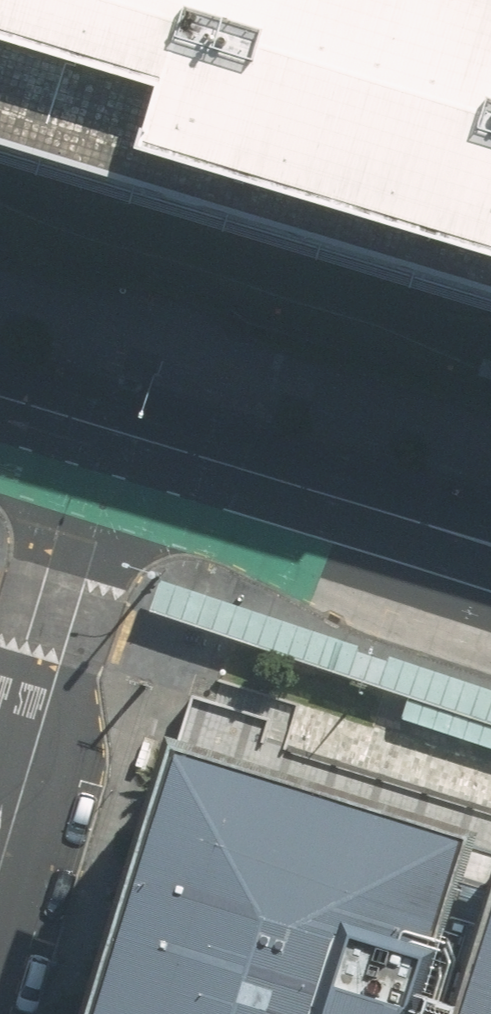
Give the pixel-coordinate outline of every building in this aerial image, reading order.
[(490,309),(490,0),(0,0),(0,166),(490,309)] [(162,586),(152,615),(409,699),(402,719),(490,748),(490,693),(162,586)] [(183,741),(101,1013),(490,1013),(490,838),(183,741)]
